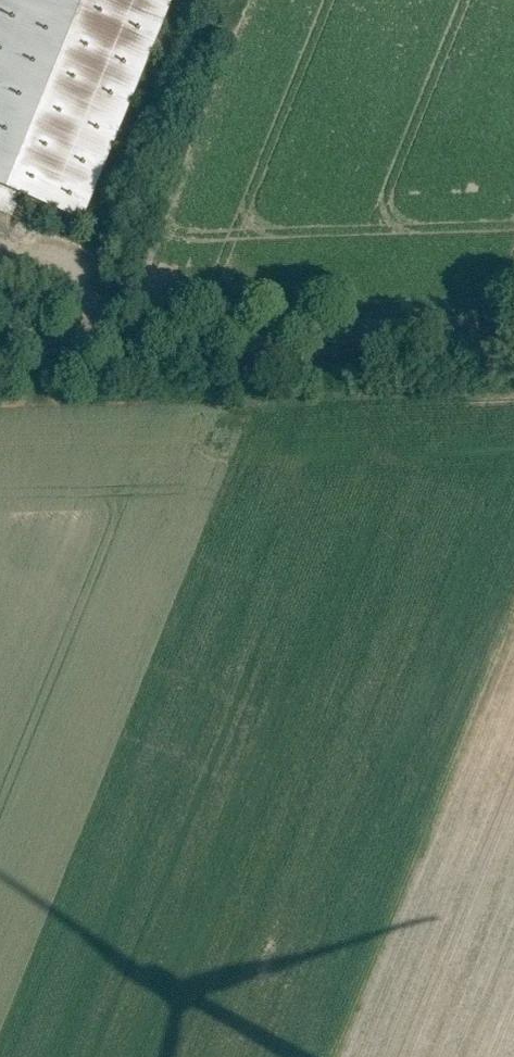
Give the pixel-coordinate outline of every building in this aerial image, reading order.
[(80,222),(171,0),(0,0),(0,190),(80,222)]
